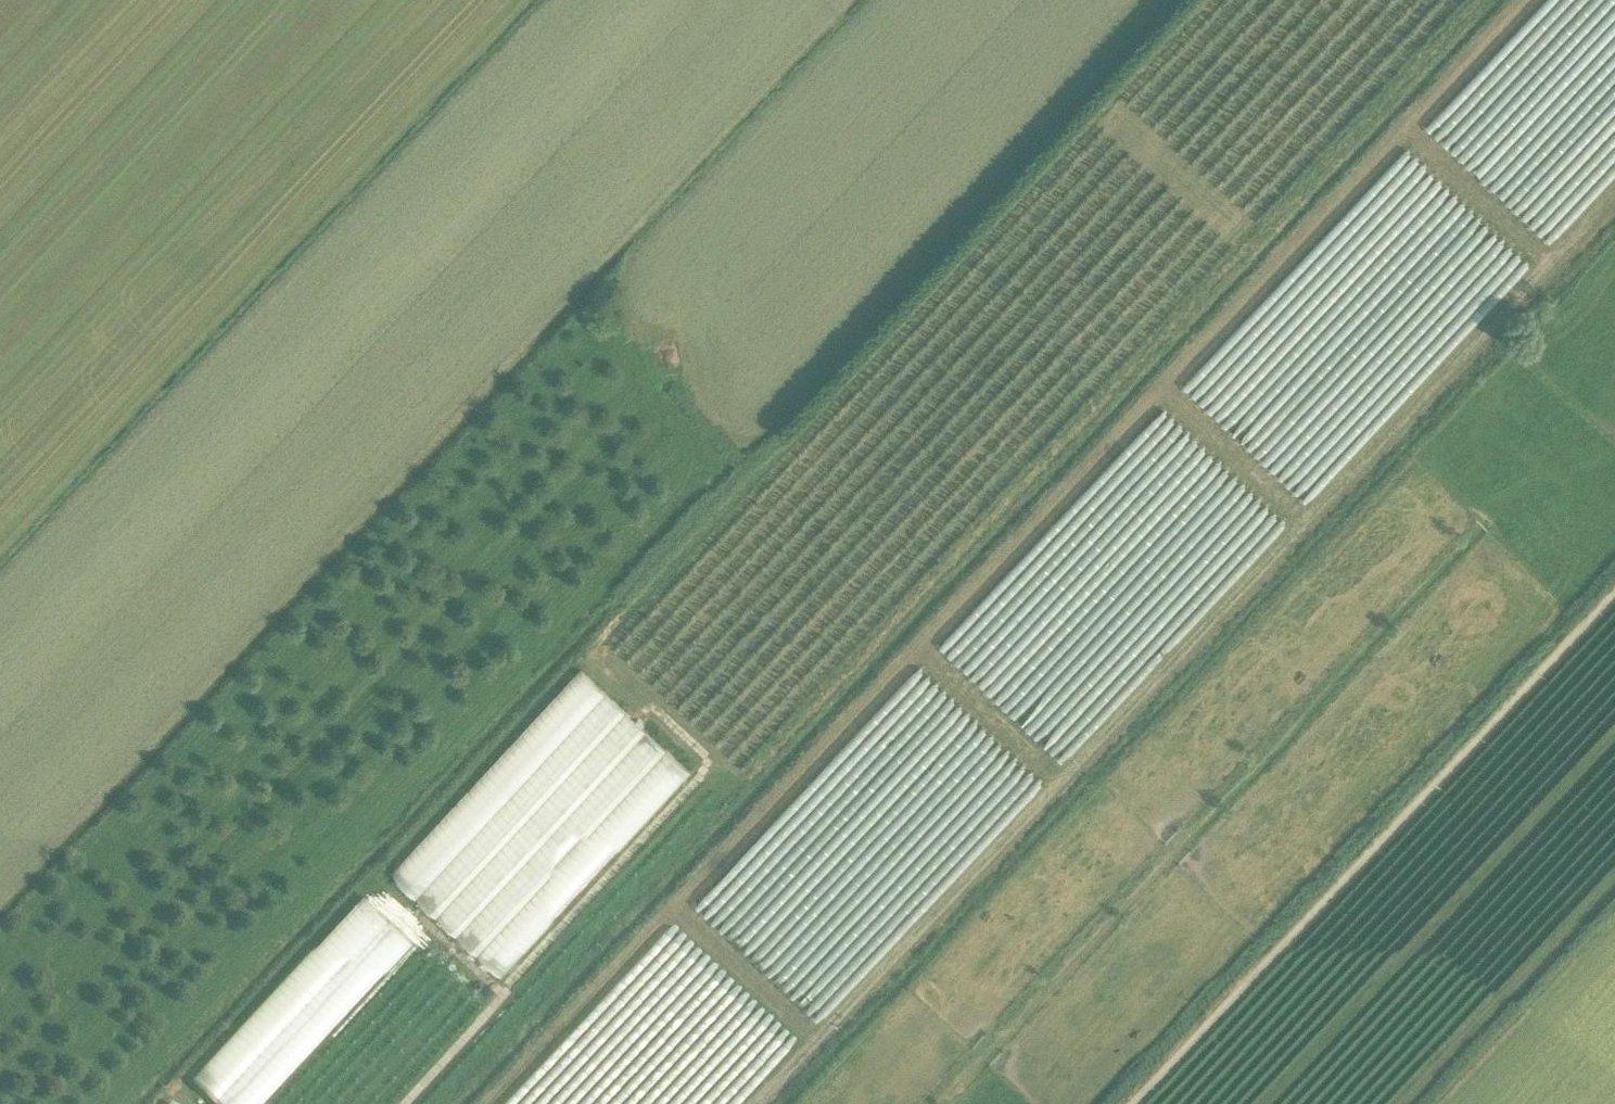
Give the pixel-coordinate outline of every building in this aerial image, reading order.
[(396,875),(506,974),(692,766),(581,667),(396,875)] [(220,1102),(222,1103),(262,1103),(414,938),(390,916),(220,1102)]
